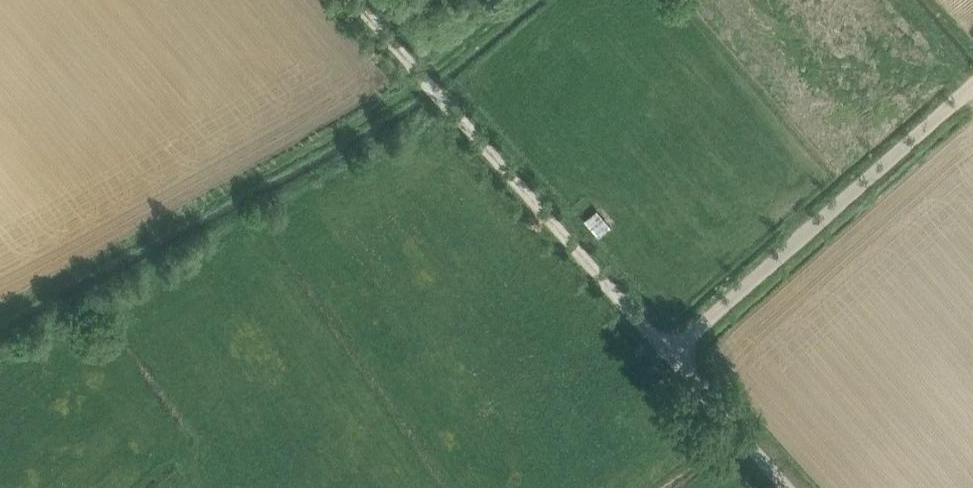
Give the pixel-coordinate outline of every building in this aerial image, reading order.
[(603,207),(588,217),(599,234),(615,224),(603,207)]
